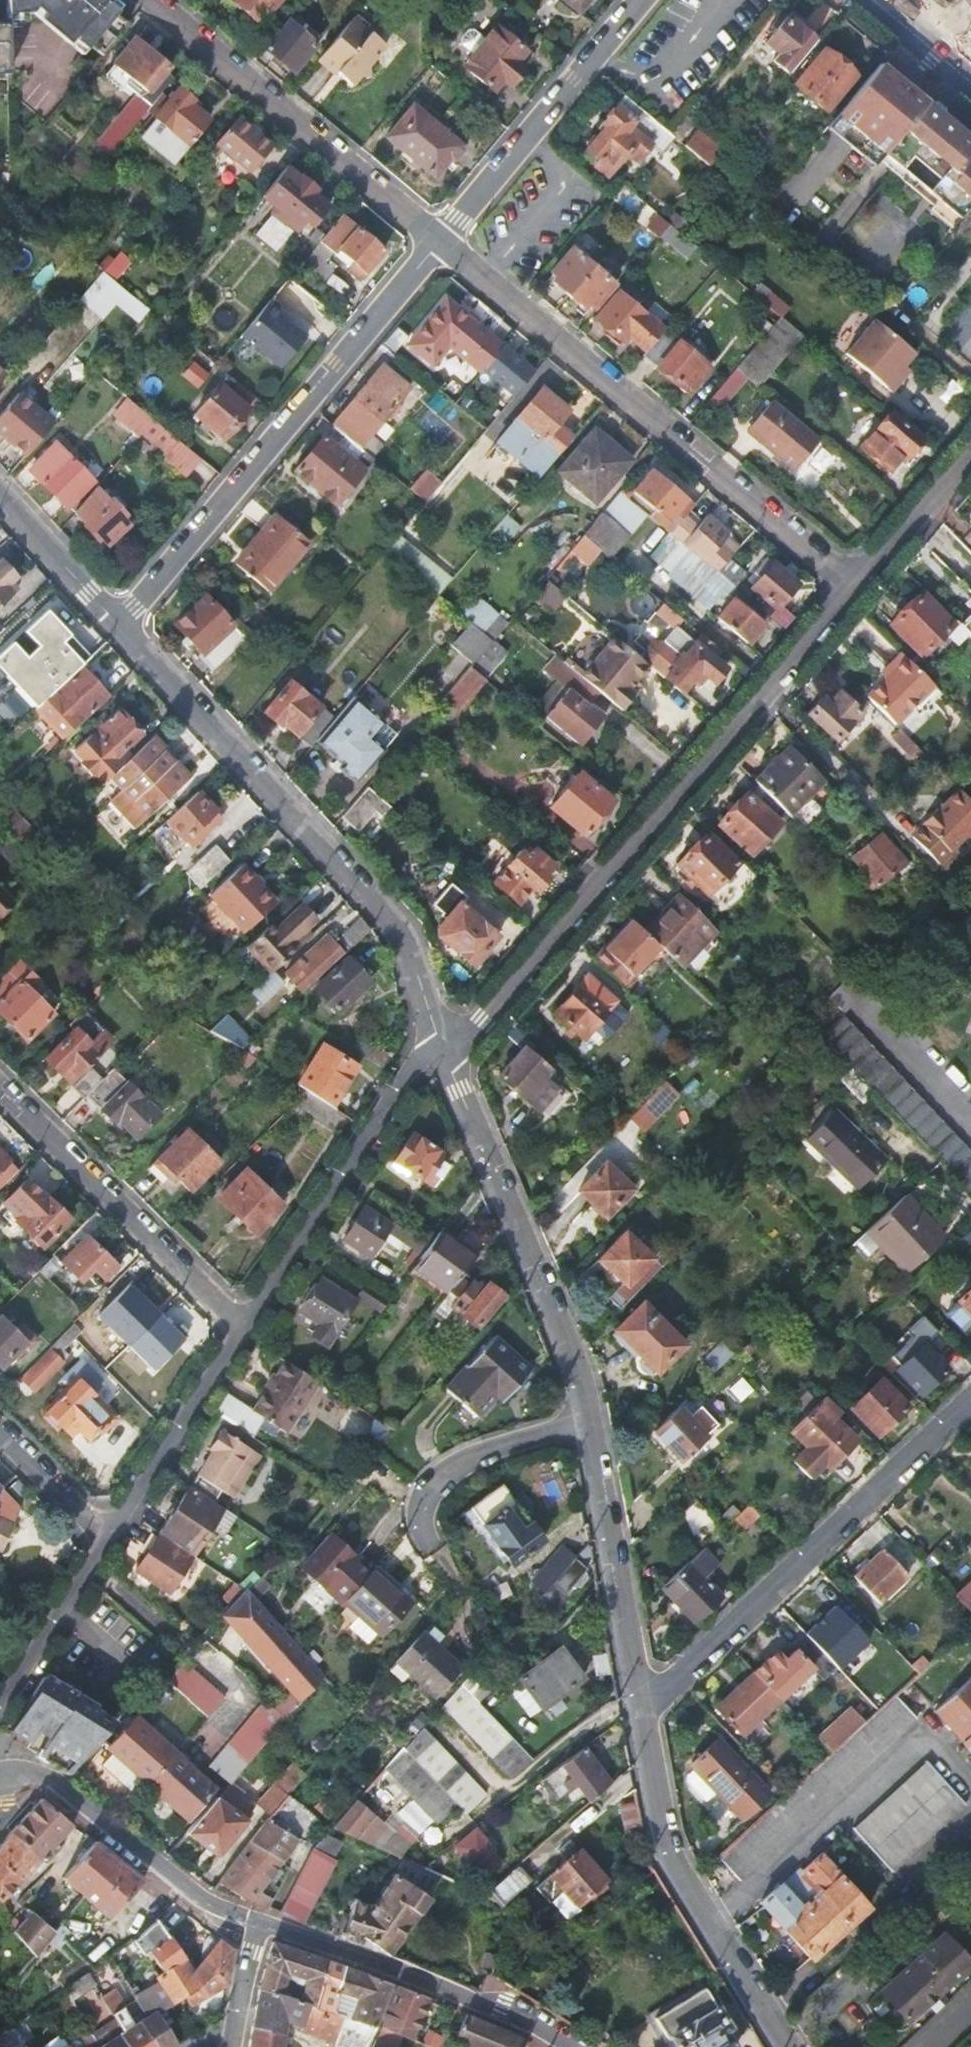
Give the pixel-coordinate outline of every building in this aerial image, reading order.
[(7,13),(31,13),(35,8),(42,14),(38,18),(61,37),(65,32),(73,39),(85,49),(88,46),(101,56),(126,26),(114,16),(118,12),(104,0),(7,0),(7,13)] [(230,0),(259,25),(280,0),(230,0)] [(533,22),(541,11),(528,0),(526,0),(517,10),(533,22)] [(580,15),(592,0),(561,0),(580,15)] [(531,25),(552,42),(565,27),(544,8),(541,11),(533,22),(531,25)] [(387,45),(372,33),(374,31),(356,16),(321,58),(339,73),(342,69),(348,74),(344,78),(354,85),(361,77),(372,76),(370,65),(387,45)] [(785,19),(764,43),(778,54),(772,61),(787,73),(813,42),(785,19)] [(264,49),(294,74),(317,46),(287,21),(264,49)] [(528,53),(497,27),(463,67),(494,93),(503,83),(511,89),(527,71),(518,64),(528,53)] [(113,63),(130,78),(126,84),(138,95),(151,106),(175,77),(168,72),(172,67),(135,36),(113,63)] [(857,78),(824,51),(794,87),(827,114),(857,78)] [(70,67),(83,78),(91,68),(78,58),(70,67)] [(908,89),(880,65),(827,128),(873,167),(882,156),(922,108),(904,93),(908,89)] [(208,119),(189,103),(193,99),(178,87),(145,128),(147,129),(133,147),(164,173),(179,155),(208,119)] [(151,106),(138,95),(125,112),(137,122),(151,106)] [(605,129),(585,153),(600,165),(595,172),(606,181),(640,141),(648,148),(664,129),(626,97),(602,126),(605,129)] [(959,220),(970,207),(970,206),(970,161),(965,156),(969,149),(969,145),(968,141),(966,137),(958,130),(954,136),(945,128),(949,123),(925,104),(885,152),(882,156),(959,220)] [(463,146),(414,105),(388,137),(435,177),(448,161),(449,162),(451,160),(456,161),(464,152),(463,146)] [(137,122),(125,112),(97,145),(110,155),(137,122)] [(272,146),(240,119),(219,144),(251,171),(272,146)] [(945,128),(954,136),(958,130),(949,123),(945,128)] [(685,147),(708,166),(718,154),(695,135),(685,147)] [(330,201),(288,167),(264,196),(300,225),(305,219),(311,224),(330,201)] [(339,253),(342,249),(358,263),(352,270),(363,279),(387,250),(360,228),(343,215),(326,235),(314,250),(313,252),(302,265),(324,283),(335,271),(324,262),(334,249),(339,253)] [(657,215),(646,228),(658,238),(669,225),(657,215)] [(317,228),(305,243),(314,250),(326,235),(317,228)] [(573,248),(551,274),(558,280),(555,284),(568,295),(590,269),(583,263),(586,259),(573,248)] [(120,251),(104,271),(115,280),(131,261),(120,251)] [(590,269),(568,295),(584,307),(587,303),(594,308),(615,283),(601,271),(597,275),(590,269)] [(104,271),(80,300),(91,309),(108,288),(119,297),(122,293),(142,310),(138,316),(142,319),(150,309),(115,280),(104,271)] [(596,319),(623,342),(629,335),(647,350),(663,331),(618,293),(596,319)] [(447,298),(408,345),(432,365),(448,346),(481,373),(484,370),(490,362),(504,346),(447,298)] [(272,301),(244,335),(283,368),(309,337),(282,314),(284,311),(272,301)] [(766,306),(739,340),(752,351),(780,318),(766,306)] [(752,351),(737,369),(743,374),(760,388),(803,337),(780,318),(752,351)] [(46,320),(24,346),(29,350),(14,368),(19,372),(56,328),(46,320)] [(916,356),(875,323),(847,357),(893,395),(904,381),(899,376),(916,356)] [(642,355),(657,369),(659,367),(688,393),(710,368),(664,330),(663,331),(647,350),(642,355)] [(490,362),(484,370),(515,396),(535,372),(504,346),(490,362)] [(195,360),(184,374),(200,386),(210,372),(195,360)] [(382,367),(334,425),(361,448),(409,389),(382,367)] [(737,369),(706,406),(712,411),(743,374),(737,369)] [(13,380),(0,370),(0,396),(13,380)] [(249,407),(220,384),(194,415),(223,438),(249,407)] [(540,477),(572,439),(557,426),(566,416),(556,408),(559,403),(543,390),(499,443),(540,477)] [(0,416),(0,433),(28,456),(57,421),(50,416),(20,391),(0,416)] [(130,399),(121,409),(133,419),(142,409),(130,399)] [(749,432),(794,469),(819,438),(788,412),(782,407),(774,400),(765,412),(749,432)] [(62,401),(50,416),(57,421),(69,407),(62,401)] [(492,413),(487,419),(492,423),(497,417),(492,413)] [(922,441),(889,414),(859,450),(883,470),(898,452),(906,460),(922,441)] [(169,454),(165,459),(187,477),(202,459),(154,419),(143,432),(169,454)] [(334,425),(295,471),(335,503),(373,457),(361,448),(334,425)] [(632,460),(596,431),(561,472),(598,502),(632,460)] [(70,455),(54,443),(30,473),(71,506),(95,476),(94,475),(104,463),(92,454),(83,466),(70,455)] [(687,499),(653,471),(637,490),(670,518),(687,499)] [(424,474),(411,489),(427,502),(442,484),(430,473),(427,477),(424,474)] [(75,513),(85,524),(83,526),(97,540),(103,536),(109,543),(132,523),(129,520),(132,517),(114,497),(110,500),(97,486),(75,513)] [(716,507),(708,516),(720,525),(727,516),(716,507)] [(602,516),(584,537),(589,541),(600,550),(609,558),(627,537),(602,516)] [(680,525),(672,534),(685,544),(718,573),(719,574),(728,564),(739,551),(725,540),(730,534),(720,525),(708,516),(699,528),(687,517),(680,525)] [(307,543),(277,517),(236,565),(267,591),(307,543)] [(680,525),(670,518),(663,526),(672,534),(680,525)] [(575,548),(540,589),(541,590),(547,595),(582,555),(590,562),(600,550),(589,541),(580,552),(575,548)] [(385,552),(399,564),(406,557),(391,545),(385,552)] [(792,577),(769,559),(756,574),(757,575),(754,579),(759,583),(755,589),(779,609),(793,592),(785,585),(792,577)] [(719,574),(735,587),(743,577),(728,564),(719,574)] [(12,592),(6,585),(12,579),(0,566),(0,602),(12,592)] [(711,582),(727,596),(735,587),(719,574),(718,573),(711,582)] [(541,590),(517,620),(540,640),(565,610),(547,595),(541,590)] [(925,592),(894,624),(924,654),(945,634),(957,646),(969,634),(962,626),(956,620),(954,622),(925,592)] [(247,641),(206,597),(175,627),(215,670),(247,641)] [(763,629),(734,604),(717,623),(746,648),(763,629)] [(8,638),(56,689),(89,659),(41,607),(8,638)] [(962,626),(969,634),(970,635),(970,617),(962,626)] [(499,618),(484,635),(494,643),(509,625),(499,618)] [(471,624),(453,647),(475,665),(494,643),(484,635),(471,624)] [(726,671),(675,628),(665,641),(664,642),(654,642),(647,647),(643,655),(646,664),(649,667),(664,679),(683,695),(691,685),(695,689),(704,678),(713,686),(726,671)] [(646,664),(616,640),(582,681),(594,691),(621,714),(637,695),(635,693),(631,690),(636,684),(649,667),(646,664)] [(892,671),(866,695),(880,708),(893,723),(934,683),(903,651),(887,666),(892,671)] [(473,665),(444,695),(460,709),(489,679),(473,665)] [(53,692),(35,708),(61,736),(78,720),(107,694),(83,668),(55,694),(53,692)] [(548,713),(583,742),(598,724),(579,708),(594,691),(582,681),(571,671),(560,684),(567,690),(548,713)] [(290,683),(264,714),(280,727),(283,724),(311,748),(334,721),(290,683)] [(640,687),(636,684),(631,690),(635,693),(640,687)] [(831,707),(823,700),(808,716),(839,744),(866,716),(843,694),(831,707)] [(110,777),(121,767),(149,740),(118,707),(90,733),(73,749),(104,782),(110,777)] [(869,719),(890,741),(894,738),(917,761),(924,754),(893,723),(880,708),(869,719)] [(334,721),(311,748),(319,755),(324,750),(345,767),(342,772),(357,785),(384,753),(348,722),(352,717),(344,710),(334,721)] [(149,740),(121,767),(110,777),(148,817),(187,781),(149,740)] [(790,749),(756,782),(761,787),(780,807),(790,817),(824,784),(790,749)] [(613,803),(579,774),(549,809),(583,837),(613,803)] [(719,825),(750,857),(778,829),(769,818),(780,807),(761,787),(750,798),(747,796),(719,825)] [(197,790),(165,820),(184,840),(215,811),(197,790)] [(368,790),(343,819),(359,834),(376,813),(383,818),(391,810),(368,790)] [(909,839),(937,867),(970,834),(970,803),(960,791),(938,811),(937,810),(921,825),(922,826),(909,839)] [(906,864),(878,831),(850,854),(876,888),(906,864)] [(708,893),(716,902),(721,903),(727,902),(730,900),(734,895),(739,900),(760,879),(741,861),(739,863),(709,832),(678,862),(708,893)] [(224,860),(212,848),(195,865),(206,877),(224,860)] [(553,867),(532,849),(525,856),(522,853),(508,868),(536,893),(550,877),(547,874),(553,867)] [(257,877),(244,864),(211,896),(243,931),(275,901),(255,879),(257,877)] [(468,899),(453,884),(434,906),(442,914),(440,916),(446,921),(439,930),(440,938),(474,967),(497,940),(481,925),(484,921),(479,916),(475,920),(468,913),(461,907),(468,899)] [(11,904),(0,893),(0,916),(11,904)] [(681,895),(643,932),(660,949),(678,968),(717,932),(681,895)] [(270,922),(248,943),(272,969),(307,936),(303,932),(316,919),(301,905),(276,929),(270,922)] [(629,918),(600,948),(631,978),(660,949),(643,932),(629,918)] [(362,920),(345,937),(353,945),(371,929),(362,920)] [(342,953),(326,935),(284,975),(300,992),(342,953)] [(344,954),(313,982),(317,986),(347,958),(344,954)] [(19,958),(0,978),(0,1015),(28,1042),(54,1016),(31,992),(42,981),(19,958)] [(315,988),(338,1013),(370,983),(347,958),(317,986),(315,988)] [(255,985),(266,998),(284,982),(272,969),(255,985)] [(869,991),(866,994),(885,1014),(904,995),(885,975),(869,991)] [(855,977),(830,1001),(844,1016),(866,994),(869,991),(855,977)] [(616,1009),(591,984),(580,995),(578,993),(554,1019),(580,1045),(616,1009)] [(75,1030),(46,1060),(60,1074),(65,1068),(75,1078),(111,1042),(81,1012),(69,1024),(75,1030)] [(220,1018),(207,1030),(219,1037),(229,1028),(220,1018)] [(970,1193),(970,1153),(841,1019),(821,1039),(850,1069),(873,1093),(942,1163),(970,1193)] [(525,1050),(543,1066),(548,1061),(531,1044),(525,1050)] [(320,1047),(297,1085),(307,1091),(335,1108),(357,1069),(320,1047)] [(382,1049),(374,1062),(387,1070),(391,1065),(393,1055),(386,1051),(382,1049)] [(525,1050),(500,1079),(541,1116),(560,1095),(545,1082),(552,1074),(543,1066),(525,1050)] [(245,1053),(238,1061),(245,1068),(254,1058),(245,1053)] [(839,1081),(861,1104),(873,1093),(850,1069),(839,1081)] [(93,1070),(74,1089),(84,1100),(86,1098),(103,1080),(93,1070)] [(86,1098),(114,1126),(119,1121),(138,1140),(161,1117),(127,1085),(123,1089),(109,1074),(103,1080),(86,1098)] [(645,1104),(629,1121),(643,1134),(677,1097),(664,1084),(645,1104)] [(295,1103),(328,1123),(337,1109),(335,1108),(307,1091),(295,1103)] [(878,1157),(835,1115),(806,1145),(849,1187),(878,1157)] [(219,1162),(186,1130),(157,1159),(172,1173),(190,1191),(219,1162)] [(445,1156),(411,1134),(393,1163),(432,1187),(446,1166),(441,1162),(445,1156)] [(0,1151),(0,1175),(12,1163),(0,1151)] [(172,1173),(157,1159),(148,1169),(162,1183),(172,1173)] [(579,1195),(606,1220),(632,1193),(606,1167),(579,1195)] [(283,1206),(248,1171),(220,1200),(255,1235),(283,1206)] [(60,1206),(56,1208),(49,1200),(50,1199),(44,1193),(41,1196),(26,1182),(3,1205),(8,1210),(1,1216),(12,1227),(17,1222),(30,1235),(29,1239),(36,1246),(39,1244),(42,1248),(70,1221),(67,1218),(68,1214),(60,1206)] [(401,1210),(374,1193),(366,1208),(392,1225),(401,1210)] [(865,1234),(902,1273),(940,1238),(904,1198),(865,1234)] [(363,1210),(343,1242),(360,1253),(365,1247),(374,1253),(385,1237),(402,1248),(408,1240),(363,1210)] [(970,1246),(970,1229),(962,1237),(970,1246)] [(597,1261),(605,1281),(614,1290),(606,1299),(618,1309),(652,1274),(669,1257),(657,1246),(647,1257),(623,1234),(597,1261)] [(412,1271),(448,1297),(460,1281),(478,1258),(455,1242),(452,1246),(437,1236),(426,1252),(412,1271)] [(62,1264),(80,1283),(93,1269),(105,1280),(117,1268),(87,1237),(61,1263),(62,1264)] [(54,1255),(39,1271),(47,1279),(62,1264),(61,1263),(54,1255)] [(355,1303),(320,1280),(315,1289),(312,1287),(303,1300),(306,1302),(300,1312),(316,1323),(307,1338),(325,1350),(355,1303)] [(448,1297),(430,1320),(436,1325),(431,1331),(453,1348),(470,1329),(474,1332),(500,1301),(486,1289),(480,1297),(460,1281),(448,1297)] [(382,1312),(391,1300),(369,1284),(360,1296),(382,1312)] [(958,1303),(970,1317),(970,1290),(958,1303)] [(921,1336),(931,1327),(900,1295),(890,1304),(921,1336)] [(682,1348),(641,1305),(614,1333),(636,1356),(634,1360),(633,1364),(634,1368),(637,1373),(640,1376),(645,1378),(649,1377),(653,1376),(657,1374),(682,1348)] [(0,1317),(0,1367),(18,1350),(22,1354),(36,1340),(20,1324),(13,1330),(0,1317)] [(73,1324),(51,1347),(59,1354),(81,1331),(73,1324)] [(915,1341),(921,1348),(933,1359),(948,1345),(931,1327),(915,1341)] [(921,1348),(915,1341),(900,1356),(906,1363),(921,1348)] [(530,1374),(492,1342),(446,1394),(476,1422),(503,1393),(508,1398),(530,1374)] [(51,1347),(22,1377),(35,1390),(65,1360),(59,1354),(51,1347)] [(722,1347),(701,1366),(712,1378),(733,1359),(732,1357),(722,1347)] [(895,1373),(919,1399),(947,1373),(933,1359),(921,1348),(906,1363),(895,1373)] [(105,1386),(80,1362),(63,1379),(67,1383),(64,1387),(67,1390),(46,1412),(48,1415),(45,1418),(57,1429),(60,1427),(62,1429),(69,1423),(88,1443),(99,1432),(102,1435),(116,1422),(93,1398),(105,1386)] [(286,1362),(253,1412),(287,1434),(320,1384),(286,1362)] [(908,1409),(881,1380),(849,1410),(877,1439),(908,1409)] [(361,1410),(394,1432),(405,1420),(371,1397),(361,1410)] [(806,1450),(793,1464),(809,1481),(823,1468),(828,1473),(857,1444),(836,1421),(843,1414),(828,1397),(791,1433),(806,1450)] [(689,1399),(651,1433),(677,1461),(686,1453),(690,1458),(705,1445),(701,1440),(715,1427),(689,1399)] [(211,1455),(188,1489),(212,1505),(220,1493),(247,1451),(220,1433),(207,1452),(211,1455)] [(247,1451),(220,1493),(231,1501),(258,1459),(247,1451)] [(514,1501),(501,1484),(471,1506),(513,1564),(544,1541),(531,1524),(524,1529),(507,1506),(514,1501)] [(188,1489),(164,1526),(190,1542),(195,1534),(204,1540),(222,1511),(212,1505),(188,1489)] [(0,1553),(13,1527),(19,1509),(1,1491),(0,1492),(0,1553)] [(531,1524),(514,1501),(507,1506),(524,1529),(531,1524)] [(741,1512),(734,1519),(743,1529),(758,1514),(749,1505),(741,1512)] [(123,1556),(135,1563),(148,1543),(136,1536),(123,1556)] [(303,1567),(343,1605),(345,1603),(373,1572),(357,1557),(356,1559),(330,1536),(303,1567)] [(155,1539),(134,1571),(169,1593),(193,1557),(176,1546),(173,1550),(155,1539)] [(263,1552),(269,1558),(261,1566),(268,1573),(286,1553),(271,1543),(263,1552)] [(663,1588),(694,1623),(722,1598),(704,1578),(719,1564),(703,1547),(689,1561),(690,1563),(663,1588)] [(909,1576),(886,1551),(856,1579),(879,1604),(909,1576)] [(563,1572),(556,1580),(543,1594),(556,1606),(571,1589),(576,1589),(577,1583),(586,1573),(573,1561),(563,1572)] [(548,1572),(556,1580),(563,1572),(554,1565),(548,1572)] [(345,1603),(380,1636),(410,1604),(393,1588),(392,1590),(373,1572),(345,1603)] [(957,1599),(970,1613),(970,1586),(957,1599)] [(284,1684),(211,1767),(230,1785),(324,1680),(300,1653),(249,1593),(227,1618),(284,1684)] [(842,1668),(872,1636),(835,1601),(804,1632),(842,1668)] [(457,1671),(419,1638),(395,1666),(432,1700),(457,1671)] [(755,1674),(782,1702),(796,1689),(801,1694),(807,1688),(802,1683),(815,1671),(825,1681),(838,1669),(810,1638),(787,1659),(779,1651),(755,1674)] [(580,1681),(558,1651),(516,1681),(538,1711),(580,1681)] [(925,1659),(914,1668),(920,1675),(931,1665),(925,1659)] [(168,1683),(211,1719),(228,1699),(186,1663),(168,1683)] [(718,1709),(745,1736),(782,1702),(755,1674),(718,1709)] [(15,1725),(35,1739),(36,1737),(47,1745),(40,1756),(54,1766),(68,1776),(115,1725),(78,1700),(84,1691),(71,1682),(64,1691),(46,1679),(15,1725)] [(936,1712),(970,1750),(970,1680),(936,1712)] [(441,1707),(511,1782),(530,1765),(459,1687),(441,1707)] [(160,1695),(160,1699),(164,1702),(168,1703),(171,1702),(174,1700),(174,1697),(174,1693),(172,1691),(169,1689),(167,1688),(164,1689),(161,1691),(160,1693),(160,1695)] [(787,1797),(720,1858),(740,1880),(917,1717),(898,1695),(864,1726),(832,1755),(787,1797)] [(851,1711),(819,1741),(832,1755),(864,1726),(851,1711)] [(218,1793),(137,1718),(135,1721),(131,1717),(129,1720),(133,1724),(127,1730),(123,1726),(121,1730),(124,1733),(118,1740),(114,1736),(112,1739),(116,1743),(111,1748),(107,1744),(104,1748),(109,1751),(107,1752),(112,1756),(104,1764),(138,1795),(145,1786),(188,1825),(218,1793)] [(385,1769),(443,1822),(459,1805),(470,1814),(489,1795),(419,1732),(402,1751),(385,1769)] [(770,1796),(718,1743),(693,1767),(745,1821),(770,1796)] [(582,1754),(537,1785),(554,1808),(575,1793),(580,1801),(604,1784),(582,1754)] [(966,1803),(926,1760),(852,1828),(891,1871),(966,1803)] [(292,1766),(257,1805),(268,1815),(286,1795),(296,1783),(300,1780),(303,1776),(292,1766)] [(300,1780),(307,1786),(314,1779),(306,1773),(303,1776),(300,1780)] [(296,1783),(286,1795),(290,1799),(300,1787),(296,1783)] [(317,1784),(305,1798),(314,1806),(321,1799),(327,1793),(317,1784)] [(604,1784),(580,1801),(586,1809),(608,1791),(604,1784)] [(265,1818),(248,1842),(281,1863),(289,1853),(296,1844),(300,1848),(320,1826),(307,1815),(290,1799),(286,1795),(268,1815),(265,1818)] [(218,1799),(185,1836),(214,1861),(247,1824),(243,1822),(247,1818),(240,1812),(237,1816),(218,1799)] [(311,1810),(325,1822),(329,1816),(334,1811),(321,1799),(314,1806),(311,1810)] [(28,1817),(10,1835),(48,1864),(76,1828),(44,1801),(28,1817)] [(372,1817),(355,1803),(342,1818),(333,1828),(354,1838),(360,1831),(375,1838),(386,1826),(374,1815),(372,1817)] [(375,1838),(360,1831),(354,1838),(368,1845),(375,1838)] [(11,1910),(48,1864),(10,1835),(0,1850),(0,1902),(11,1910)] [(318,1845),(314,1851),(335,1860),(342,1842),(326,1835),(318,1845)] [(452,1850),(477,1883),(496,1868),(471,1835),(452,1850)] [(565,1866),(538,1893),(551,1907),(553,1906),(570,1925),(582,1914),(578,1910),(606,1881),(569,1841),(554,1854),(565,1866)] [(248,1842),(233,1862),(266,1882),(281,1863),(248,1842)] [(68,1881),(87,1899),(116,1924),(147,1885),(148,1883),(123,1863),(98,1844),(68,1881)] [(314,1851),(282,1917),(306,1925),(338,1861),(335,1860),(314,1851)] [(962,1862),(970,1871),(970,1854),(962,1862)] [(762,1903),(814,1960),(871,1906),(822,1855),(803,1872),(817,1888),(810,1895),(813,1899),(808,1904),(804,1900),(800,1904),(783,1884),(762,1903)] [(389,1874),(426,1897),(437,1878),(421,1870),(402,1861),(389,1874)] [(233,1862),(216,1884),(241,1900),(248,1904),(268,1911),(273,1901),(257,1894),(266,1882),(233,1862)] [(783,1884),(800,1904),(804,1900),(808,1904),(813,1899),(810,1895),(817,1888),(803,1872),(800,1869),(783,1884)] [(333,1921),(330,1928),(333,1930),(330,1935),(335,1936),(334,1939),(352,1945),(388,1958),(426,1898),(389,1874),(369,1906),(352,1900),(345,1913),(341,1912),(336,1922),(333,1921)] [(504,1877),(479,1898),(493,1905),(513,1889),(504,1877)] [(272,1886),(269,1892),(275,1896),(278,1888),(272,1885),(272,1886)] [(151,1953),(165,1976),(187,1963),(161,1917),(135,1937),(147,1957),(151,1953)] [(31,1921),(17,1939),(27,1947),(39,1956),(52,1936),(31,1921)] [(62,1926),(72,1933),(76,1929),(68,1921),(62,1926)] [(72,1933),(87,1948),(91,1942),(76,1929),(72,1933)] [(947,1933),(881,1992),(909,2023),(970,1966),(970,1959),(947,1933)] [(165,1976),(160,1979),(164,1986),(175,2005),(186,1998),(200,1990),(205,1999),(229,1984),(231,1977),(235,1953),(223,1943),(187,1963),(165,1976)] [(269,1967),(261,1988),(314,2007),(329,1963),(276,1945),(269,1967)] [(27,1947),(8,1970),(20,1979),(39,1956),(27,1947)] [(96,1956),(102,1962),(108,1957),(99,1951),(96,1956)] [(329,1963),(314,2007),(328,2012),(344,1968),(335,1965),(329,1963)] [(342,2032),(357,2038),(353,2046),(368,2046),(393,1986),(367,1977),(344,1968),(328,2012),(330,2013),(336,1997),(357,2004),(351,2020),(346,2019),(342,2032)] [(83,1976),(64,1990),(70,1999),(89,1985),(83,1976)] [(530,1977),(515,1991),(526,1998),(538,1985),(530,1977)] [(141,2001),(153,2019),(162,2013),(175,2005),(164,1986),(141,2001)] [(96,1997),(110,2018),(123,2010),(126,2007),(113,1987),(96,1997)] [(396,1987),(383,2027),(394,2033),(412,2040),(431,2002),(432,2000),(396,1987)] [(250,2046),(286,2046),(288,2021),(304,2027),(306,2028),(314,2007),(261,1988),(251,2042),(250,2046)] [(186,1998),(192,2009),(205,2000),(205,1999),(200,1990),(186,1998)] [(668,2046),(672,2044),(674,2046),(733,2046),(728,2039),(726,2040),(723,2035),(729,2031),(704,1992),(655,2024),(668,2046)] [(314,2007),(306,2028),(304,2027),(303,2030),(339,2043),(342,2032),(346,2019),(330,2013),(328,2012),(314,2007)] [(110,2018),(123,2038),(124,2038),(135,2030),(123,2010),(110,2018)] [(158,2046),(180,2046),(182,2046),(162,2013),(153,2019),(144,2025),(158,2046)] [(463,2046),(538,2046),(524,2039),(523,2039),(481,2021),(468,2016),(455,2044),(463,2046)] [(128,2046),(158,2046),(144,2025),(135,2030),(124,2038),(123,2038),(128,2046)] [(394,2033),(383,2027),(373,2046),(388,2046),(394,2033)] [(342,2032),(339,2043),(338,2046),(353,2046),(357,2038),(342,2032)] [(427,2046),(430,2046),(440,2046),(445,2038),(434,2033),(427,2046)] [(123,2038),(109,2046),(128,2046),(123,2038)]
